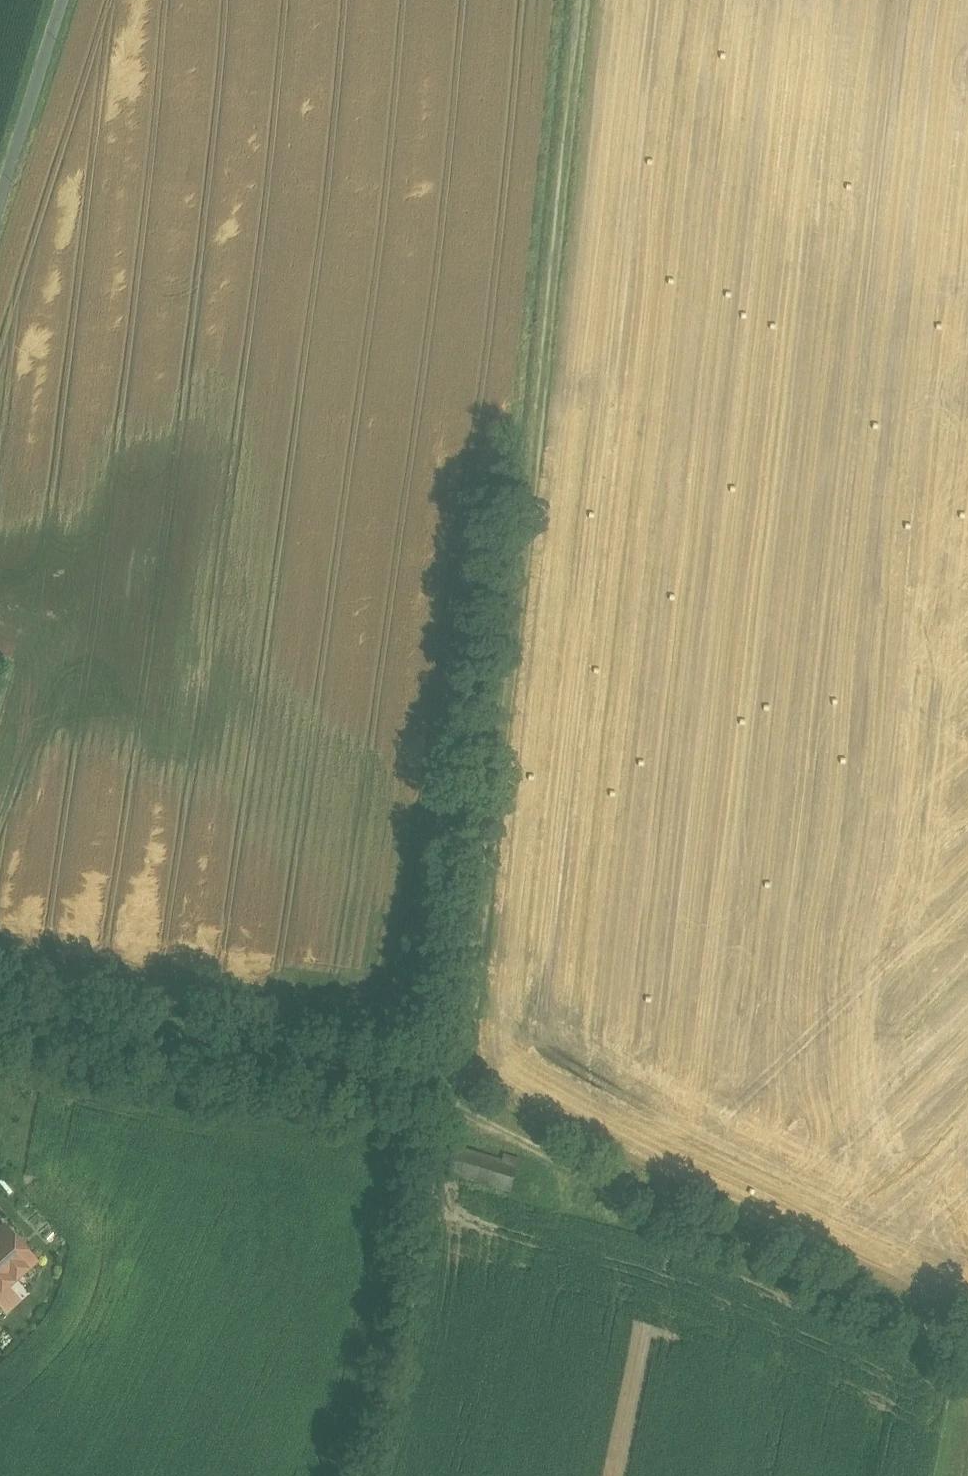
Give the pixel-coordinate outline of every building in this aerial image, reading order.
[(517,1162),(451,1143),(442,1171),(508,1191),(517,1162)] [(35,1260),(4,1226),(0,1230),(0,1291),(35,1260)]
